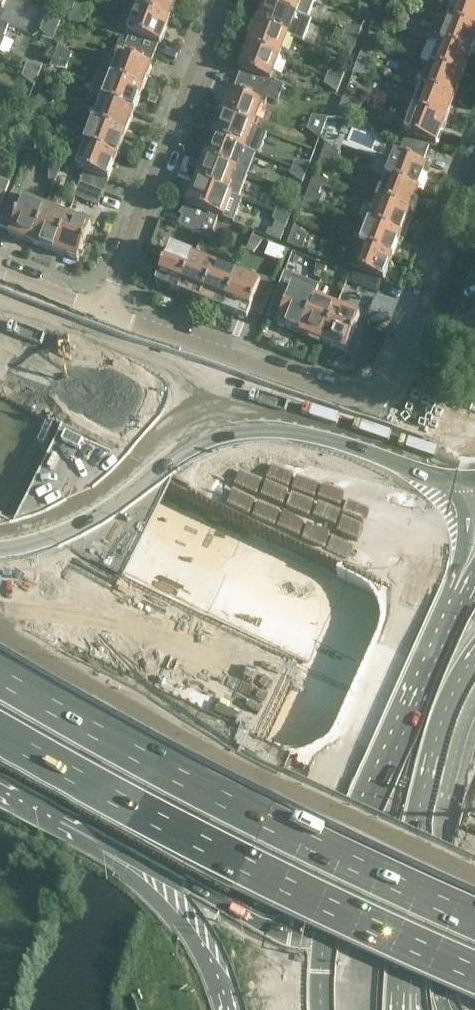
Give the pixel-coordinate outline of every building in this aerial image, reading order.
[(178,0),(176,0),(142,0),(138,12),(169,23),(178,0)] [(265,2),(296,14),(311,20),(319,0),(266,0),(265,2)] [(460,0),(456,0),(448,21),(448,22),(474,32),(474,6),(471,4),(460,0)] [(90,10),(78,1),(70,21),(85,23),(90,10)] [(287,37),(296,14),(265,2),(256,25),(287,37)] [(391,18),(379,8),(374,19),(388,24),(391,18)] [(160,46),(169,23),(138,12),(127,38),(122,36),(119,43),(154,56),(158,45),(160,46)] [(9,26),(9,25),(14,27),(16,21),(0,15),(0,22),(9,26)] [(53,40),(61,20),(45,18),(41,31),(53,40)] [(474,46),(474,32),(448,22),(448,21),(439,18),(430,41),(439,44),(471,56),(474,46)] [(386,30),(388,24),(374,19),(371,29),(386,30)] [(9,26),(0,22),(0,53),(7,38),(4,37),(9,26)] [(279,59),(287,37),(256,25),(247,47),(279,59)] [(348,26),(345,33),(358,39),(363,27),(348,26)] [(354,48),(358,39),(345,33),(341,43),(354,48)] [(150,67),(154,56),(119,43),(107,75),(112,78),(143,90),(152,68),(150,67)] [(462,79),(471,56),(439,44),(431,66),(462,79)] [(59,45),(55,57),(69,63),(72,55),(59,45)] [(270,81),(279,59),(247,47),(239,70),(242,71),(237,82),(265,92),(263,99),(266,101),(278,105),(285,86),(270,81)] [(374,63),(361,55),(361,54),(357,64),(371,69),(374,63)] [(67,69),(69,63),(55,57),(51,67),(67,69)] [(28,63),(25,72),(39,78),(44,65),(28,63)] [(369,76),(371,69),(357,64),(353,74),(369,76)] [(454,101),(462,79),(431,66),(422,89),(454,101)] [(36,86),(39,78),(25,72),(23,78),(36,86)] [(331,72),(328,78),(341,83),(345,73),(331,72)] [(134,113),(143,90),(112,78),(103,101),(134,113)] [(338,94),(341,83),(328,78),(326,84),(338,94)] [(261,103),(265,104),(266,101),(263,99),(265,92),(237,82),(233,93),(230,92),(221,115),(252,127),(261,103)] [(445,123),(454,101),(422,89),(413,111),(445,123)] [(42,90),(38,102),(51,107),(54,100),(42,90)] [(357,106),(344,98),(337,118),(351,119),(357,106)] [(126,135),(134,113),(103,101),(95,123),(126,135)] [(49,113),(51,107),(38,102),(34,112),(49,113)] [(10,107),(6,116),(20,122),(26,110),(10,107)] [(436,146),(445,123),(413,111),(405,134),(407,135),(402,146),(426,155),(430,144),(436,146)] [(244,149),(252,127),(221,115),(213,137),(244,149)] [(17,130),(20,122),(6,116),(5,121),(17,130)] [(321,139),(329,119),(313,117),(308,129),(321,139)] [(117,158),(126,135),(95,123),(86,146),(117,158)] [(33,152),(36,145),(23,135),(20,146),(33,152)] [(255,154),(244,149),(213,137),(204,161),(247,177),(255,154)] [(339,153),(326,144),(322,154),(337,160),(339,153)] [(108,181),(117,158),(86,146),(78,168),(85,171),(84,172),(108,181)] [(421,166),(426,155),(402,146),(398,157),(397,156),(388,180),(419,191),(427,168),(421,166)] [(334,166),(337,160),(322,154),(319,164),(334,166)] [(239,199),(247,177),(204,161),(196,182),(227,195),(239,199)] [(295,161),(293,168),(307,174),(311,163),(295,161)] [(47,182),(56,185),(62,167),(50,163),(47,182)] [(303,184),(307,174),(293,168),(291,173),(303,184)] [(104,193),(108,181),(84,172),(80,184),(104,193)] [(326,187),(328,181),(314,176),(305,199),(320,204),(322,198),(319,195),(322,187),(326,187)] [(10,183),(0,179),(0,209),(10,183)] [(410,214),(419,191),(388,180),(379,202),(410,214)] [(219,217),(227,195),(196,182),(187,205),(210,213),(219,217)] [(99,206),(104,193),(80,184),(75,197),(91,203),(99,206)] [(46,207),(24,199),(12,194),(0,224),(0,228),(10,232),(9,234),(18,238),(32,243),(46,207)] [(317,211),(320,204),(305,199),(301,209),(317,211)] [(406,223),(410,214),(379,202),(376,210),(366,206),(360,220),(370,224),(401,236),(405,238),(410,225),(406,223)] [(206,224),(210,213),(187,205),(179,226),(190,230),(194,220),(206,224)] [(278,205),(276,213),(289,219),(294,208),(278,205)] [(55,252),(69,216),(46,207),(32,243),(55,252)] [(194,220),(190,230),(211,238),(219,217),(210,213),(206,224),(194,220)] [(286,227),(289,219),(276,213),(274,218),(277,220),(273,231),(269,230),(267,236),(281,241),(286,227)] [(91,225),(69,216),(55,252),(78,261),(84,245),(84,246),(86,241),(85,241),(91,225)] [(393,259),(401,236),(370,224),(361,247),(393,259)] [(308,236),(294,227),(288,244),(303,250),(308,236)] [(253,237),(248,251),(254,253),(263,240),(253,237)] [(384,282),(393,259),(361,247),(352,269),(364,274),(364,275),(368,276),(384,282)] [(179,293),(193,257),(170,248),(164,265),(163,265),(163,267),(161,266),(160,268),(162,268),(161,270),(162,270),(156,284),(179,293)] [(202,302),(216,266),(193,257),(179,293),(202,302)] [(311,279),(321,284),(329,265),(318,261),(311,279)] [(224,311),(238,275),(216,266),(202,302),(224,311)] [(379,293),(384,282),(368,276),(364,275),(364,274),(352,269),(347,281),(379,293)] [(262,284),(238,275),(224,311),(247,320),(250,311),(262,316),(275,282),(264,278),(262,284)] [(300,334),(314,298),(292,290),(280,284),(266,318),(279,322),(278,325),(300,334)] [(323,343),(337,307),(314,298),(300,334),(323,343)] [(360,316),(337,307),(323,343),(346,351),(352,336),(353,336),(354,331),(360,316)]
